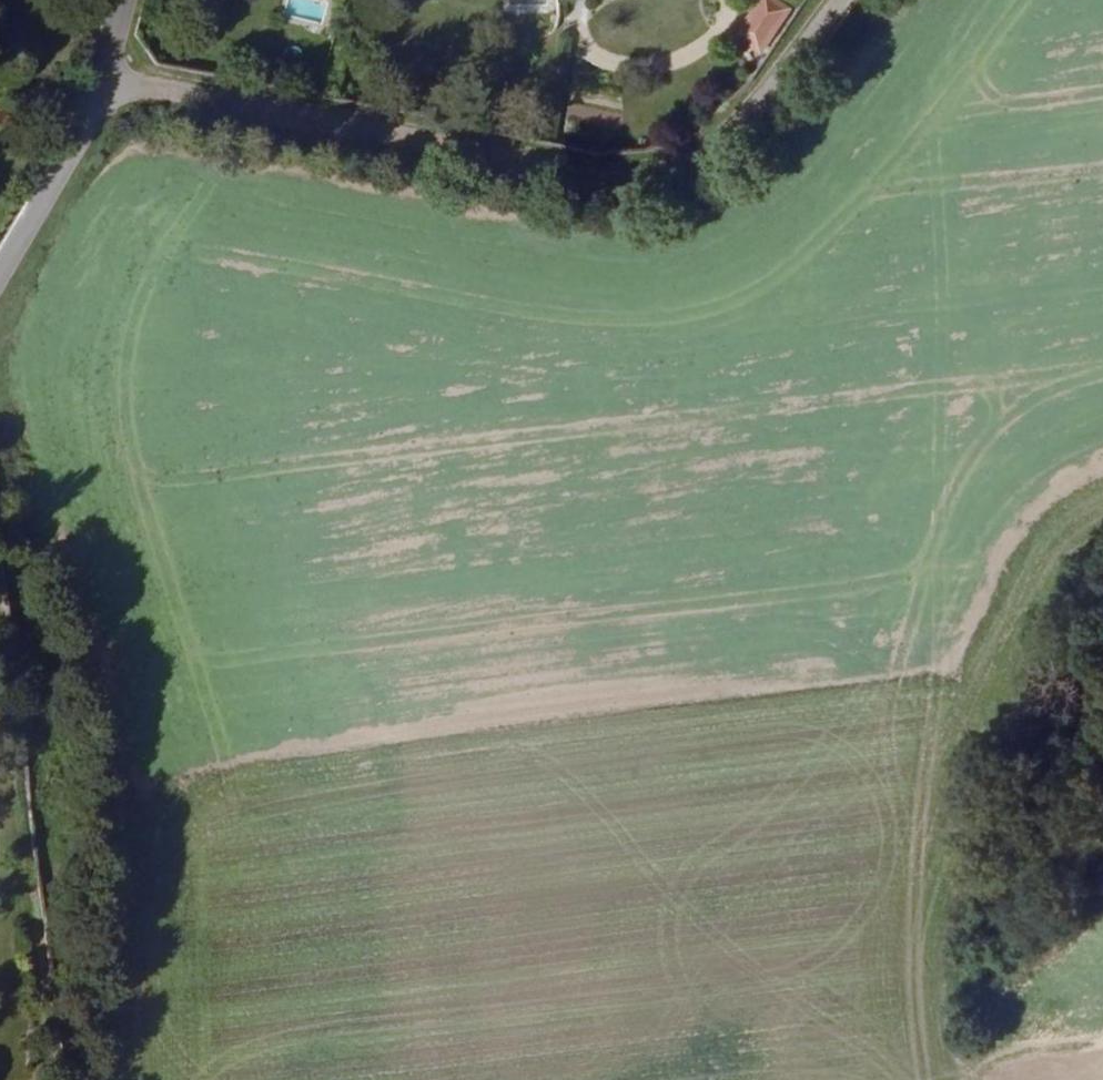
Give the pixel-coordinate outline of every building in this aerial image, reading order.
[(776,0),(763,0),(738,37),(761,53),(790,10),(776,0)] [(10,87),(0,86),(0,100),(8,101),(10,87)]
